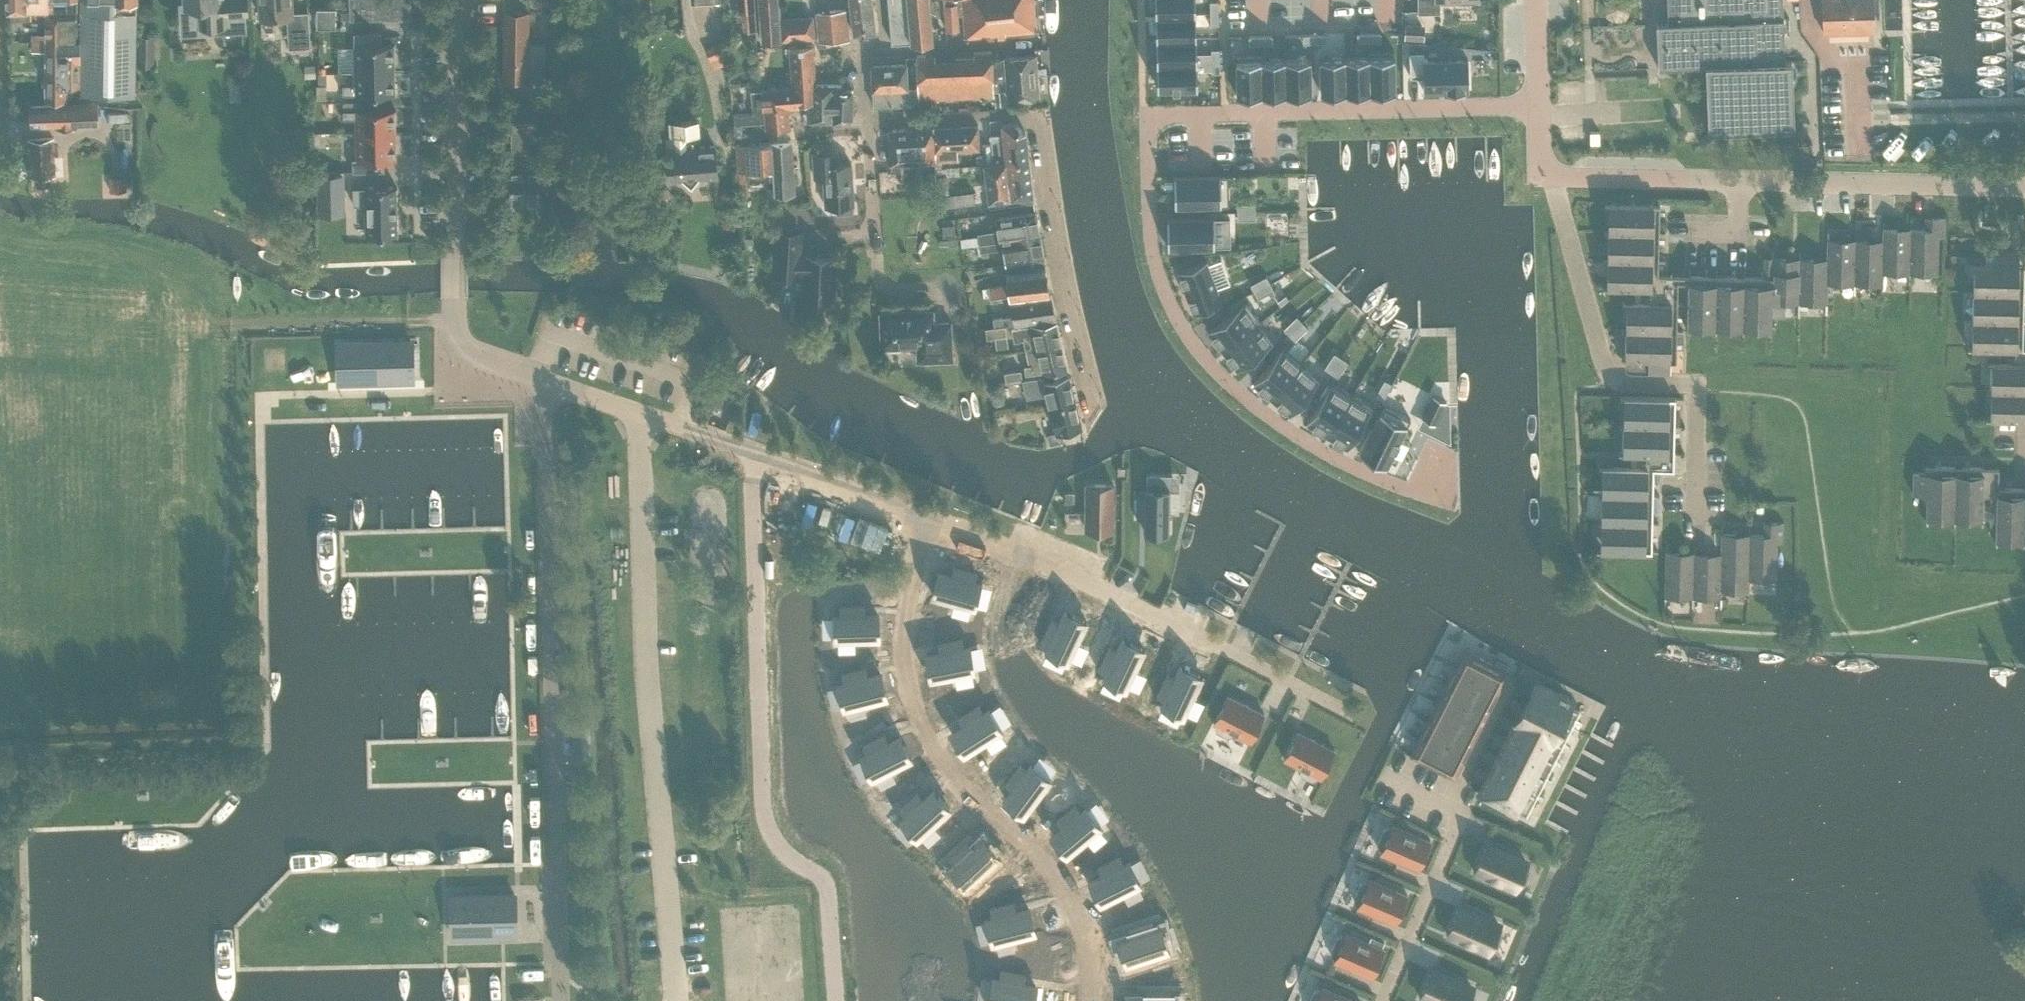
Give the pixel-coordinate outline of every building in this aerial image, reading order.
[(80,10),(80,0),(7,0),(7,11),(9,11),(23,11),(30,11),(45,11),(80,10)] [(80,10),(81,41),(81,71),(81,85),(82,85),(82,94),(135,95),(137,0),(80,0),(80,10)] [(186,3),(187,27),(187,28),(231,26),(232,33),(236,33),(246,32),(246,29),(245,14),(245,13),(247,13),(247,5),(247,2),(246,0),(186,0),(186,3)] [(288,48),(310,46),(308,11),(292,12),(291,0),(259,0),(260,18),(286,17),(288,48)] [(361,20),(410,19),(409,0),(350,0),(350,29),(360,29),(361,20)] [(738,12),(754,11),(753,0),(738,0),(738,12)] [(760,20),(780,18),(781,18),(780,0),(758,0),(760,20)] [(853,35),(876,32),(872,0),(849,0),(853,35)] [(911,42),(908,0),(887,0),(891,43),(911,42)] [(911,42),(932,41),(928,0),(908,0),(911,42)] [(950,4),(961,3),(965,36),(998,33),(999,38),(1005,37),(1005,33),(1035,30),(1032,0),(949,0),(950,4)] [(1156,14),(1155,14),(1155,15),(1195,14),(1195,0),(1155,0),(1156,14)] [(1417,13),(1440,13),(1440,0),(1417,0),(1417,13)] [(1658,11),(1658,0),(1646,0),(1646,12),(1658,11)] [(1794,127),(1791,61),(1785,62),(1783,29),(1789,28),(1789,14),(1783,14),(1782,0),(1667,0),(1668,23),(1656,24),(1658,68),(1705,66),(1708,130),(1794,127)] [(1823,33),(1873,31),(1872,0),(1822,0),(1823,33)] [(1218,1),(1210,1),(1210,13),(1218,13),(1218,1)] [(943,5),(946,31),(960,30),(957,3),(943,5)] [(316,27),(335,27),(335,7),(316,7),(316,27)] [(81,41),(80,10),(45,11),(45,34),(33,34),(33,40),(32,40),(32,41),(45,42),(81,41)] [(816,12),(818,41),(848,39),(845,10),(816,12)] [(9,11),(7,11),(8,21),(30,21),(30,11),(23,11),(9,11)] [(503,79),(527,79),(529,11),(504,11),(503,79)] [(1218,13),(1210,13),(1210,25),(1218,25),(1218,13)] [(1156,38),(1196,37),(1195,14),(1155,15),(1156,38)] [(816,37),(814,16),(781,18),(780,18),(780,20),(782,40),(810,38),(816,37)] [(651,18),(643,19),(644,21),(644,23),(645,28),(645,30),(659,28),(659,27),(658,24),(652,25),(652,24),(651,20),(651,18)] [(760,20),(761,42),(781,40),(782,40),(780,20),(780,18),(760,20)] [(1404,25),(1404,39),(1423,40),(1423,26),(1416,26),(1404,25)] [(619,26),(619,35),(630,36),(631,26),(628,26),(619,26)] [(354,69),(394,69),(394,44),(382,44),(381,32),(353,33),(354,69)] [(1369,33),(1357,34),(1357,42),(1369,42),(1369,33)] [(1380,33),(1369,33),(1369,42),(1381,41),(1380,33)] [(1326,34),(1314,35),(1315,43),(1327,42),(1326,34)] [(155,35),(139,35),(139,65),(155,65),(155,35)] [(1314,35),(1303,35),(1303,43),(1315,43),(1314,35)] [(1260,36),(1248,36),(1249,45),(1261,44),(1260,36)] [(1272,36),(1260,36),(1261,44),(1272,44),(1272,36)] [(1196,37),(1156,38),(1157,62),(1196,61),(1196,37)] [(32,41),(32,51),(45,51),(45,71),(81,71),(81,41),(45,42),(32,41)] [(713,69),(729,64),(721,42),(706,47),(713,69)] [(791,80),(801,79),(800,73),(814,72),(812,45),(789,47),(791,80)] [(1219,49),(1211,49),(1211,61),(1219,61),(1219,49)] [(993,78),(992,66),(991,51),(974,51),(974,57),(933,59),(925,55),(916,55),(918,89),(907,89),(906,64),(871,65),(873,106),(919,104),(918,99),(993,95),(993,91),(993,78)] [(1394,52),(1369,53),(1370,92),(1395,92),(1394,52)] [(1423,52),(1409,52),(1410,77),(1423,77),(1423,91),(1446,91),(1465,91),(1465,90),(1469,90),(1468,60),(1423,61),(1423,52)] [(1345,57),(1346,93),(1370,92),(1369,53),(1368,53),(1368,56),(1345,57)] [(992,59),(992,66),(993,78),(1036,75),(1035,54),(1005,57),(1005,58),(992,59)] [(1262,55),(1260,56),(1261,95),(1286,94),(1286,95),(1285,59),(1262,59),(1262,55)] [(1260,56),(1236,56),(1237,96),(1261,95),(1260,56)] [(1345,57),(1320,58),(1321,93),(1346,93),(1345,57)] [(1310,58),(1285,59),(1286,95),(1311,94),(1310,58)] [(1196,61),(1157,62),(1157,87),(1179,87),(1179,93),(1197,92),(1196,61)] [(1219,61),(1211,61),(1212,73),(1220,73),(1219,61)] [(310,64),(304,64),(305,77),(316,76),(315,64),(310,64)] [(342,94),(395,93),(394,69),(354,69),(355,84),(342,85),(342,94)] [(68,85),(81,85),(81,71),(45,71),(45,100),(68,99),(68,85)] [(798,102),(807,103),(815,103),(815,85),(814,72),(800,73),(801,79),(791,80),(792,87),(762,89),(764,109),(788,107),(798,107),(798,102)] [(325,73),(317,73),(317,80),(317,84),(326,84),(326,80),(325,73)] [(1007,98),(1038,96),(1036,75),(993,78),(993,91),(1007,90),(1007,98)] [(815,103),(807,103),(803,111),(803,122),(841,122),(852,118),(852,90),(841,90),(841,85),(815,85),(815,103)] [(30,106),(31,126),(99,124),(98,103),(30,106)] [(504,168),(503,202),(545,203),(546,169),(537,169),(537,147),(532,147),(532,133),(530,133),(531,104),(506,103),(505,133),(510,133),(510,156),(514,156),(513,168),(504,168)] [(788,107),(764,109),(753,111),(754,124),(765,122),(766,130),(790,128),(788,107)] [(355,135),(396,134),(395,109),(343,110),(343,118),(355,118),(355,135)] [(752,111),(733,113),(734,124),(753,123),(752,111)] [(682,178),(692,187),(700,177),(719,175),(715,145),(701,147),(699,121),(668,125),(669,140),(664,140),(668,180),(682,178)] [(993,164),(1006,162),(1028,160),(1024,132),(1013,123),(1001,124),(1002,133),(990,135),(991,144),(981,145),(982,156),(977,156),(978,165),(984,165),(993,164)] [(733,125),(734,136),(751,135),(750,124),(733,125)] [(934,128),(935,162),(936,161),(937,167),(943,167),(942,161),(959,160),(958,150),(979,149),(977,125),(934,128)] [(888,130),(890,164),(934,162),(932,128),(888,130)] [(396,159),(396,134),(355,135),(356,158),(352,159),(352,171),(384,171),(384,159),(396,159)] [(28,139),(30,176),(55,175),(53,138),(28,139)] [(772,169),(774,194),(795,193),(791,140),(736,145),(738,172),(772,169)] [(814,177),(823,176),(825,206),(837,205),(838,213),(851,212),(851,205),(853,204),(851,164),(837,165),(836,151),(812,153),(814,177)] [(1032,195),(1028,160),(1006,162),(1010,198),(1007,198),(1008,205),(1033,202),(1032,195)] [(989,207),(1004,206),(1003,199),(1007,198),(1010,198),(1006,162),(993,164),(984,165),(989,207)] [(939,168),(935,168),(935,172),(935,177),(935,183),(935,185),(936,194),(948,193),(947,176),(942,176),(941,169),(941,168),(939,168)] [(935,172),(920,172),(921,186),(935,185),(935,183),(935,177),(935,172)] [(126,176),(109,177),(110,191),(127,190),(126,176)] [(1228,176),(1174,177),(1175,207),(1229,206),(1228,176)] [(343,211),(342,179),(318,180),(319,212),(343,211)] [(397,187),(353,188),(353,205),(365,205),(365,235),(397,235),(397,187)] [(644,188),(634,201),(644,208),(653,196),(652,195),(644,188)] [(974,203),(973,192),(953,194),(954,206),(974,203)] [(1255,203),(1237,203),(1237,211),(1255,211),(1255,203)] [(1604,203),(1604,231),(1659,233),(1659,204),(1604,203)] [(962,246),(978,244),(1039,235),(1035,211),(995,217),(997,232),(961,238),(962,246)] [(1255,211),(1237,211),(1237,220),(1255,219),(1255,211)] [(1924,217),(1924,229),(1910,228),(1909,273),(1937,274),(1939,237),(1944,237),(1945,217),(1924,217)] [(1213,218),(1167,219),(1168,249),(1214,248),(1213,218)] [(942,224),(942,235),(954,235),(954,224),(942,224)] [(1882,272),(1909,273),(1910,228),(1888,228),(1882,228),(1882,240),(1881,240),(1881,272),(1882,272)] [(1658,261),(1659,233),(1604,231),(1603,259),(1658,261)] [(806,259),(798,259),(800,233),(779,232),(776,274),(805,276),(803,301),(832,303),(834,259),(807,257),(806,259)] [(1009,264),(1043,258),(1039,235),(978,244),(980,252),(1003,249),(1005,264),(1009,263),(1009,264)] [(744,244),(744,249),(752,249),(752,238),(748,238),(744,238),(744,244)] [(1826,283),(1854,284),(1855,239),(1827,239),(1826,259),(1826,283)] [(1881,272),(1881,240),(1855,239),(1854,284),(1881,284),(1882,272),(1881,272)] [(2017,293),(2018,262),(2018,251),(1996,250),(1996,255),(1985,254),(1985,264),(1973,264),(1973,292),(2017,293)] [(1771,302),(1797,303),(1798,258),(1771,257),(1771,277),(1770,282),(1770,302),(1771,302)] [(1826,283),(1826,259),(1798,258),(1797,303),(1826,303),(1826,283)] [(1657,289),(1658,261),(1603,259),(1602,288),(1657,289)] [(1206,261),(1178,271),(1184,287),(1184,288),(1187,296),(1194,312),(1222,302),(1206,261)] [(1009,294),(1010,299),(1049,294),(1044,267),(1006,272),(1008,284),(988,287),(990,298),(1009,294)] [(1266,276),(1250,284),(1254,291),(1270,283),(1266,276)] [(1715,326),(1716,281),(1688,281),(1688,326),(1715,326)] [(1716,281),(1715,326),(1742,327),(1743,282),(1716,281)] [(1743,282),(1742,327),(1770,327),(1771,302),(1770,302),(1770,282),(1743,282)] [(1270,283),(1254,291),(1258,298),(1274,290),(1270,283)] [(1973,320),(2017,321),(2017,293),(1973,292),(1973,320)] [(1049,295),(1049,294),(1010,299),(1010,300),(1013,314),(992,318),(994,326),(1005,325),(1015,323),(1055,318),(1049,295)] [(1622,301),(1621,330),(1676,331),(1677,302),(1622,301)] [(1246,302),(1207,331),(1222,350),(1260,321),(1246,302)] [(901,347),(916,346),(917,361),(952,360),(950,322),(933,323),(933,311),(879,313),(881,348),(885,347),(888,350),(898,350),(901,347)] [(1296,316),(1283,328),(1289,334),(1302,322),(1296,316)] [(2016,349),(2017,321),(1973,320),(1972,348),(2016,349)] [(1260,321),(1222,350),(1237,369),(1272,342),(1258,324),(1261,321),(1260,321)] [(1023,339),(1025,350),(1061,345),(1056,322),(1019,327),(1011,329),(1014,341),(1023,339)] [(1302,322),(1289,334),(1295,340),(1308,327),(1302,322)] [(1001,326),(985,328),(986,338),(994,337),(1006,336),(1005,325),(1001,326)] [(1676,362),(1676,331),(1621,330),(1621,358),(1648,358),(1647,372),(1669,373),(1670,362),(1676,362)] [(339,383),(412,381),(411,341),(338,343),(339,383)] [(428,343),(413,343),(412,385),(427,386),(428,343)] [(1025,375),(1067,369),(1061,345),(1025,350),(1029,365),(1024,366),(1025,375)] [(1284,346),(1253,383),(1271,399),(1303,362),(1284,346)] [(1334,352),(1324,368),(1331,372),(1341,357),(1334,352)] [(1341,357),(1331,372),(1337,376),(1347,361),(1341,357)] [(1303,362),(1271,399),(1290,414),(1318,380),(1301,366),(1303,362)] [(2024,391),(2024,363),(1992,362),(1991,390),(2024,391)] [(1005,372),(1006,380),(1023,378),(1022,370),(1005,372)] [(1026,398),(1046,395),(1049,408),(1075,401),(1069,376),(1043,382),(1042,377),(1022,380),(1026,398)] [(1384,379),(1376,395),(1383,399),(1392,383),(1384,379)] [(1332,382),(1306,423),(1327,435),(1352,394),(1332,382)] [(1991,390),(1990,418),(2024,419),(2024,391),(1991,390)] [(1352,394),(1327,435),(1347,448),(1372,407),(1352,394)] [(1433,396),(1422,418),(1435,424),(1446,402),(1433,396)] [(1620,396),(1619,425),(1674,426),(1675,398),(1620,396)] [(1050,445),(1065,441),(1062,432),(1081,427),(1075,401),(1049,408),(1056,432),(1048,434),(1050,445)] [(1383,406),(1360,454),(1387,468),(1392,457),(1402,461),(1410,445),(1400,440),(1410,419),(1383,406)] [(1673,454),(1674,426),(1619,425),(1618,453),(1673,454)] [(1653,467),(1598,466),(1597,494),(1652,495),(1653,467)] [(1912,493),(1926,494),(1925,521),(1954,521),(1955,466),(1924,466),(1924,472),(1913,471),(1912,493)] [(1982,522),(1983,467),(1955,466),(1954,521),(1982,522)] [(1113,484),(1087,483),(1086,530),(1113,530),(1113,484)] [(1145,489),(1145,496),(1137,495),(1137,518),(1144,518),(1144,532),(1168,532),(1169,490),(1145,489)] [(1652,524),(1652,495),(1597,494),(1597,522),(1652,524)] [(2023,540),(2024,495),(1996,494),(1995,539),(2023,540)] [(839,521),(792,503),(792,504),(793,505),(786,525),(784,525),(784,526),(831,543),(839,521)] [(1076,513),(1056,513),(1056,524),(1076,523),(1076,513)] [(1651,551),(1652,524),(1597,522),(1596,550),(1651,551)] [(1763,522),(1763,534),(1749,534),(1748,579),(1776,579),(1777,542),(1783,542),(1784,522),(1763,522)] [(1748,592),(1748,579),(1749,534),(1721,533),(1721,553),(1720,578),(1721,578),(1721,591),(1746,592),(1747,592),(1748,592)] [(1664,597),(1692,597),(1693,552),(1665,552),(1664,597)] [(1720,578),(1721,553),(1693,552),(1692,597),(1721,598),(1721,591),(1721,578),(1720,578)] [(939,572),(932,595),(955,601),(953,609),(969,614),(971,606),(973,606),(979,583),(973,581),(975,574),(954,568),(952,575),(939,572)] [(841,614),(835,614),(836,639),(838,639),(838,647),(855,647),(855,639),(878,638),(877,614),(863,614),(863,606),(841,607),(841,614)] [(1052,620),(1042,641),(1049,644),(1046,649),(1068,660),(1069,658),(1076,662),(1084,646),(1076,643),(1086,622),(1064,611),(1059,624),(1052,620)] [(1109,648),(1100,668),(1107,672),(1104,677),(1127,687),(1127,686),(1135,689),(1142,674),(1134,670),(1144,649),(1122,639),(1116,651),(1109,648)] [(941,652),(927,654),(932,678),(955,674),(956,682),(973,679),(971,671),(973,671),(968,647),(962,648),(961,640),(939,644),(941,652)] [(1508,672),(1464,650),(1455,667),(1499,689),(1508,672)] [(1167,675),(1158,696),(1165,699),(1162,704),(1184,715),(1185,713),(1192,716),(1200,701),(1192,698),(1202,677),(1180,666),(1174,679),(1167,675)] [(1499,689),(1455,667),(1446,684),(1490,707),(1499,689)] [(845,682),(839,684),(845,707),(847,707),(849,715),(865,711),(863,703),(886,697),(880,673),(867,677),(865,669),(843,675),(845,682)] [(1481,724),(1490,707),(1446,684),(1437,702),(1481,724)] [(1578,707),(1534,685),(1525,702),(1569,725),(1578,707)] [(1232,732),(1250,741),(1264,714),(1227,695),(1213,722),(1217,724),(1215,726),(1217,730),(1227,736),(1231,734),(1232,732)] [(1429,719),(1472,741),(1481,724),(1437,702),(1429,719)] [(1560,742),(1569,725),(1525,702),(1516,720),(1560,742)] [(963,725),(952,732),(965,753),(985,741),(989,748),(1003,739),(999,732),(1001,730),(988,710),(982,713),(978,707),(959,719),(963,725)] [(1472,741),(1429,719),(1420,736),(1464,759),(1472,741)] [(1551,760),(1560,742),(1516,720),(1507,737),(1551,760)] [(1335,750),(1298,731),(1284,758),(1302,768),(1301,770),(1302,774),(1312,779),(1316,778),(1318,776),(1321,777),(1335,750)] [(867,753),(862,756),(873,777),(875,776),(879,783),(894,776),(890,769),(910,758),(900,737),(887,743),(884,736),(864,746),(867,753)] [(1464,759),(1420,736),(1411,754),(1455,776),(1464,759)] [(1542,778),(1551,760),(1507,737),(1498,755),(1542,778)] [(1542,778),(1498,755),(1490,773),(1534,795),(1542,778)] [(1014,787),(1005,799),(1024,814),(1050,780),(1030,765),(1026,770),(1020,765),(1008,782),(1014,787)] [(1525,813),(1534,795),(1490,773),(1481,791),(1525,813)] [(917,794),(901,809),(906,815),(902,819),(918,837),(920,835),(926,841),(938,829),(933,823),(949,808),(933,790),(922,800),(917,794)] [(1064,825),(1052,835),(1067,854),(1085,839),(1091,845),(1104,835),(1098,828),(1099,827),(1084,809),(1081,811),(1076,805),(1059,820),(1064,825)] [(1382,848),(1380,852),(1419,869),(1431,841),(1392,825),(1391,829),(1388,828),(1384,829),(1378,843),(1380,847),(1382,848)] [(967,843),(950,858),(956,864),(952,867),(968,885),(969,884),(975,890),(987,879),(981,873),(998,857),(982,839),(972,849),(967,843)] [(1523,861),(1524,862),(1525,860),(1485,843),(1473,871),(1513,888),(1514,887),(1512,886),(1515,881),(1523,885),(1529,870),(1521,867),(1523,861)] [(1102,875),(1090,881),(1101,902),(1122,892),(1126,899),(1141,892),(1137,884),(1139,884),(1128,862),(1123,864),(1119,858),(1099,868),(1102,875)] [(1359,902),(1357,907),(1395,923),(1407,895),(1369,879),(1367,883),(1365,882),(1361,883),(1355,898),(1356,901),(1359,902)] [(515,936),(514,895),(451,897),(452,938),(515,936)] [(993,917),(987,918),(994,942),(995,941),(997,949),(1014,945),(1012,937),(1034,932),(1028,908),(1015,911),(1013,904),(991,910),(993,917)] [(1496,924),(1497,925),(1498,923),(1458,906),(1446,934),(1486,951),(1486,949),(1485,949),(1488,944),(1496,947),(1502,933),(1494,929),(1496,924)] [(1133,935),(1119,940),(1127,963),(1149,956),(1152,964),(1168,958),(1165,950),(1167,950),(1159,927),(1154,928),(1152,921),(1130,928),(1133,935)] [(1346,933),(1344,937),(1341,936),(1338,937),(1332,952),(1333,955),(1336,956),(1334,961),(1372,977),(1384,949),(1346,933)] [(1470,987),(1471,986),(1431,969),(1419,997),(1429,1000),(1473,1000),(1475,996),(1467,992),(1469,987),(1470,987)] [(989,1000),(1032,1000),(1035,986),(1022,983),(1023,976),(1001,971),(1000,979),(994,977),(989,1000)] [(1322,987),(1321,991),(1318,990),(1314,991),(1310,1000),(1356,1000),(1322,987)] [(1133,999),(1133,1000),(1175,1000),(1175,998),(1169,998),(1169,991),(1147,991),(1147,998),(1133,999)]
